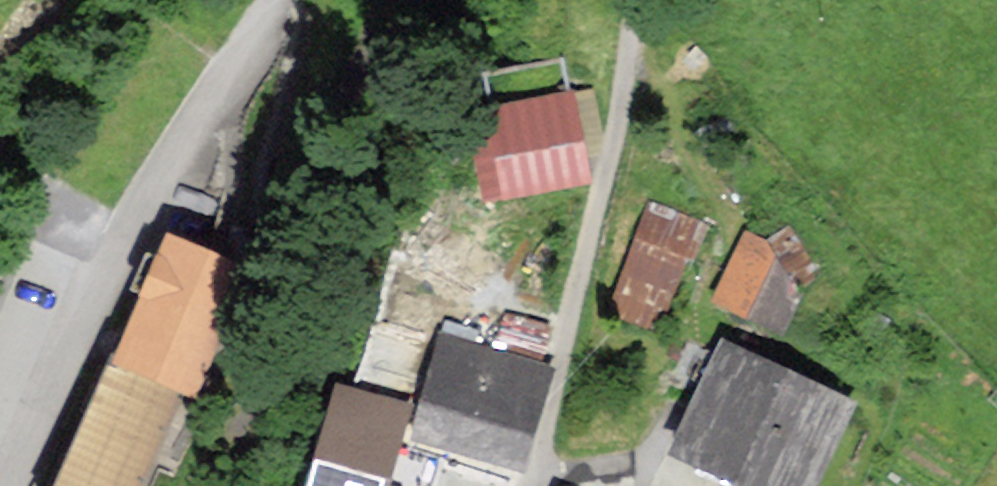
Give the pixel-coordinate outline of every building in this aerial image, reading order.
[(570,86),(486,98),(499,186),(582,174),(570,86)] [(686,208),(647,193),(606,306),(646,320),(686,208)] [(736,220),(713,298),(781,318),(805,241),(736,220)] [(432,331),(408,425),(519,454),(544,360),(432,331)] [(667,441),(761,485),(804,485),(849,395),(718,336),(667,441)] [(112,347),(56,485),(150,485),(193,379),(112,347)]
